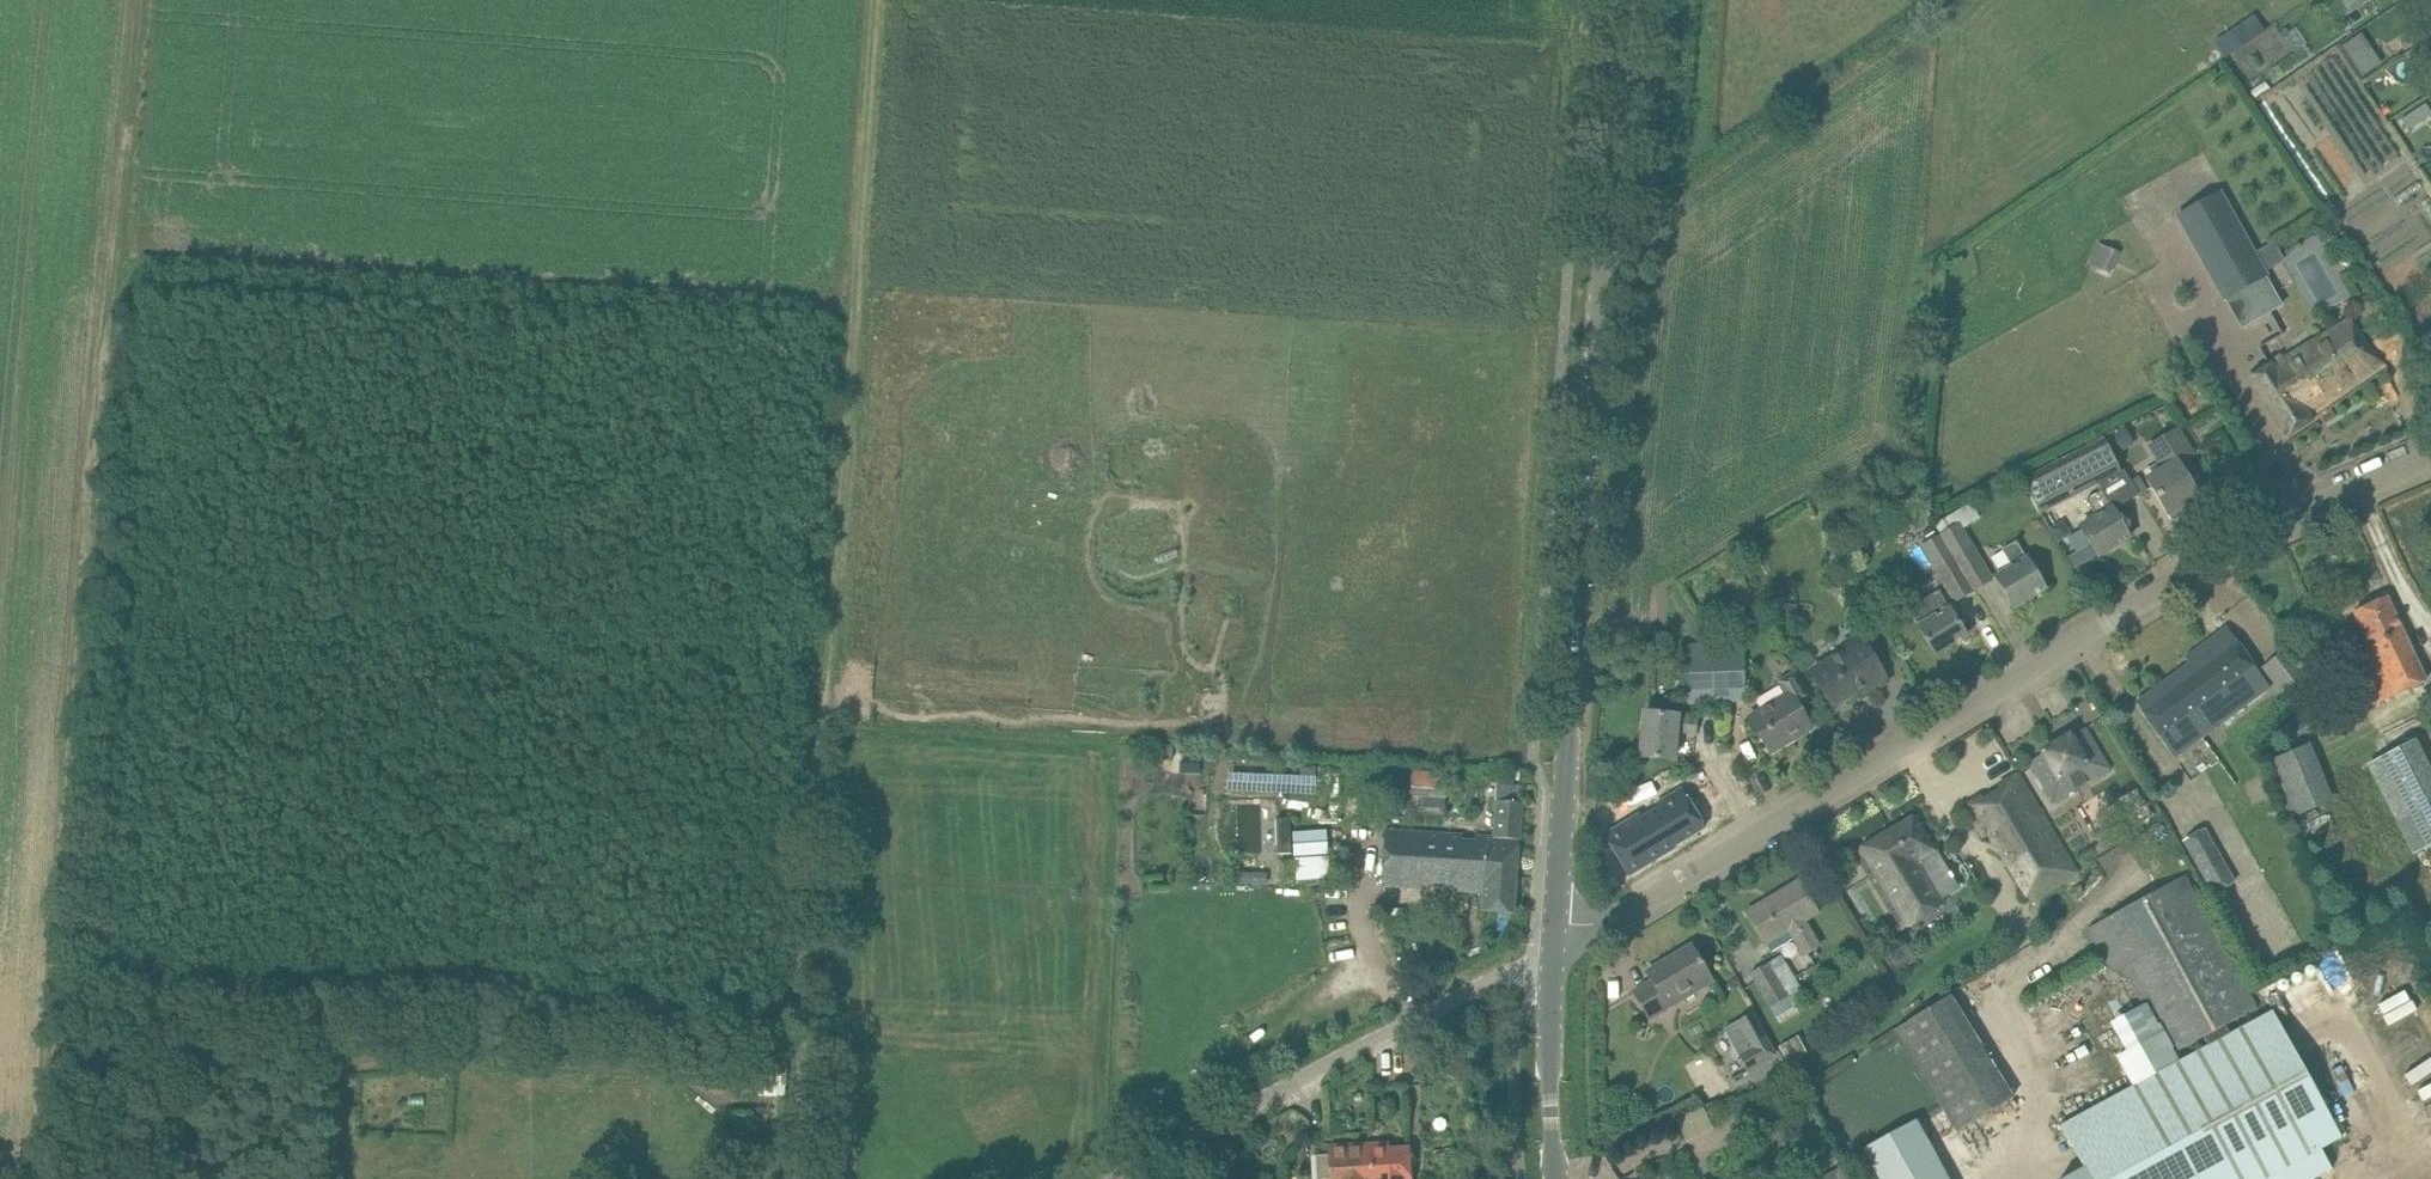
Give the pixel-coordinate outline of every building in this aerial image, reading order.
[(2421,27),(2428,38),(2430,37),(2430,21),(2421,27)] [(2245,25),(2217,43),(2225,55),(2253,37),(2245,25)] [(2365,48),(2350,59),(2362,77),(2378,67),(2365,48)] [(2400,119),(2408,132),(2430,116),(2430,111),(2425,103),(2400,119)] [(2218,192),(2177,216),(2224,299),(2251,283),(2268,312),(2281,305),(2264,276),(2266,275),(2218,192)] [(2337,226),(2324,233),(2333,249),(2346,242),(2337,226)] [(2099,243),(2089,264),(2104,271),(2113,249),(2099,243)] [(2307,413),(2357,379),(2380,362),(2351,316),(2275,365),(2274,362),(2249,378),(2285,436),(2311,420),(2307,413)] [(2114,454),(2133,443),(2123,425),(2104,436),(2114,454)] [(2194,456),(2181,435),(2177,429),(2149,446),(2163,469),(2146,479),(2171,520),(2189,509),(2186,503),(2198,495),(2179,464),(2194,456)] [(2038,511),(2063,497),(2118,467),(2102,437),(2021,480),(2038,511)] [(2097,516),(2080,526),(2090,543),(2098,556),(2130,537),(2113,509),(2139,494),(2124,469),(2120,472),(2118,467),(2094,481),(2099,491),(2086,499),(2097,516)] [(1941,532),(1939,533),(1973,590),(1991,579),(1962,530),(1981,518),(1971,502),(1935,524),(1941,532)] [(2069,534),(2064,526),(2057,524),(2049,528),(2057,541),(2069,534)] [(1939,533),(1924,543),(1957,599),(1973,590),(1939,533)] [(1995,577),(2001,586),(2013,607),(2045,588),(2032,567),(2027,559),(2016,541),(2002,550),(2012,567),(1995,577)] [(2090,543),(2069,556),(2076,569),(2098,556),(2090,543)] [(1966,635),(1954,614),(1949,608),(1938,590),(1907,609),(1922,633),(1934,654),(1966,635)] [(2349,657),(2359,678),(2371,705),(2425,680),(2397,618),(2386,596),(2354,612),(2370,647),(2349,657)] [(2270,685),(2240,647),(2226,628),(2186,657),(2190,663),(2137,702),(2151,721),(2176,756),(2270,685)] [(1811,671),(1819,686),(1832,706),(1865,686),(1869,692),(1888,681),(1876,661),(1863,640),(1811,671)] [(1744,642),(1712,643),(1715,701),(1744,700),(1744,642)] [(1712,643),(1680,644),(1682,702),(1715,701),(1712,643)] [(2283,693),(2308,674),(2288,649),(2264,668),(2283,693)] [(1777,680),(1786,695),(1749,717),(1770,752),(1811,728),(1799,708),(1814,699),(1796,669),(1777,680)] [(1697,718),(1668,714),(1644,712),(1640,757),(1674,760),(1676,732),(1696,734),(1697,718)] [(2085,727),(2029,761),(2053,801),(2055,800),(2056,804),(2068,796),(2066,793),(2096,775),(2098,778),(2110,771),(2108,768),(2109,768),(2085,727)] [(2415,737),(2366,763),(2396,820),(2413,852),(2430,843),(2430,770),(2415,737)] [(2289,819),(2333,799),(2309,741),(2266,761),(2289,819)] [(1449,774),(1410,771),(1408,796),(1447,798),(1449,774)] [(1980,796),(1965,805),(1983,836),(1989,833),(2030,900),(2076,872),(2017,774),(1999,785),(2001,792),(1985,801),(1980,796)] [(1641,808),(1607,827),(1631,869),(1678,842),(1677,841),(1687,835),(1688,836),(1710,824),(1686,782),(1655,800),(1656,803),(1643,810),(1641,808)] [(1522,802),(1498,801),(1496,801),(1493,836),(1384,830),(1381,885),(1484,892),(1482,910),(1513,912),(1518,839),(1520,839),(1522,802)] [(1918,814),(1854,853),(1901,930),(1911,924),(1912,926),(1938,911),(1938,910),(1946,905),(1922,863),(1940,853),(1938,849),(1939,848),(1918,814)] [(1290,819),(1276,820),(1277,854),(1291,853),(1290,819)] [(1321,831),(1293,833),(1295,855),(1322,853),(1321,831)] [(2196,862),(2213,893),(2234,881),(2216,850),(2196,862)] [(1331,855),(1295,857),(1297,880),(1332,878),(1331,855)] [(1231,874),(1231,887),(1243,887),(1243,874),(1231,874)] [(1817,912),(1811,901),(1799,881),(1747,912),(1759,932),(1766,943),(1789,929),(1804,955),(1819,946),(1804,920),(1817,912)] [(1901,937),(1884,947),(1899,972),(1916,962),(1901,937)] [(2061,1123),(2264,1014),(2223,941),(1993,1065),(2029,1130),(2056,1115),(2061,1123)] [(1649,1018),(1669,1006),(1712,980),(1691,945),(1646,972),(1652,981),(1633,992),(1649,1018)] [(1781,956),(1752,973),(1771,1006),(1782,1023),(1799,1012),(1794,1004),(1806,997),(1781,956)] [(1952,1129),(2010,1098),(1953,992),(1895,1023),(1952,1129)] [(2058,1178),(2312,1178),(2332,1168),(2321,1148),(2341,1136),(2272,1010),(2229,1033),(2208,1044),(2179,1060),(2132,1085),(2061,1123),(2084,1165),(2058,1178)] [(1753,1011),(1735,1021),(1749,1044),(1737,1051),(1748,1069),(1775,1052),(1753,1011)] [(1807,1054),(1797,1036),(1779,1046),(1789,1064),(1807,1054)] [(1450,1047),(1446,1059),(1462,1064),(1466,1053),(1450,1047)] [(737,1065),(736,1095),(757,1096),(758,1075),(787,1076),(787,1068),(788,1057),(756,1056),(756,1061),(738,1061),(737,1065)] [(1701,1107),(1676,1117),(1685,1140),(1710,1130),(1701,1107)] [(1329,1147),(1331,1178),(1410,1178),(1408,1149),(1389,1150),(1388,1144),(1329,1147)]
